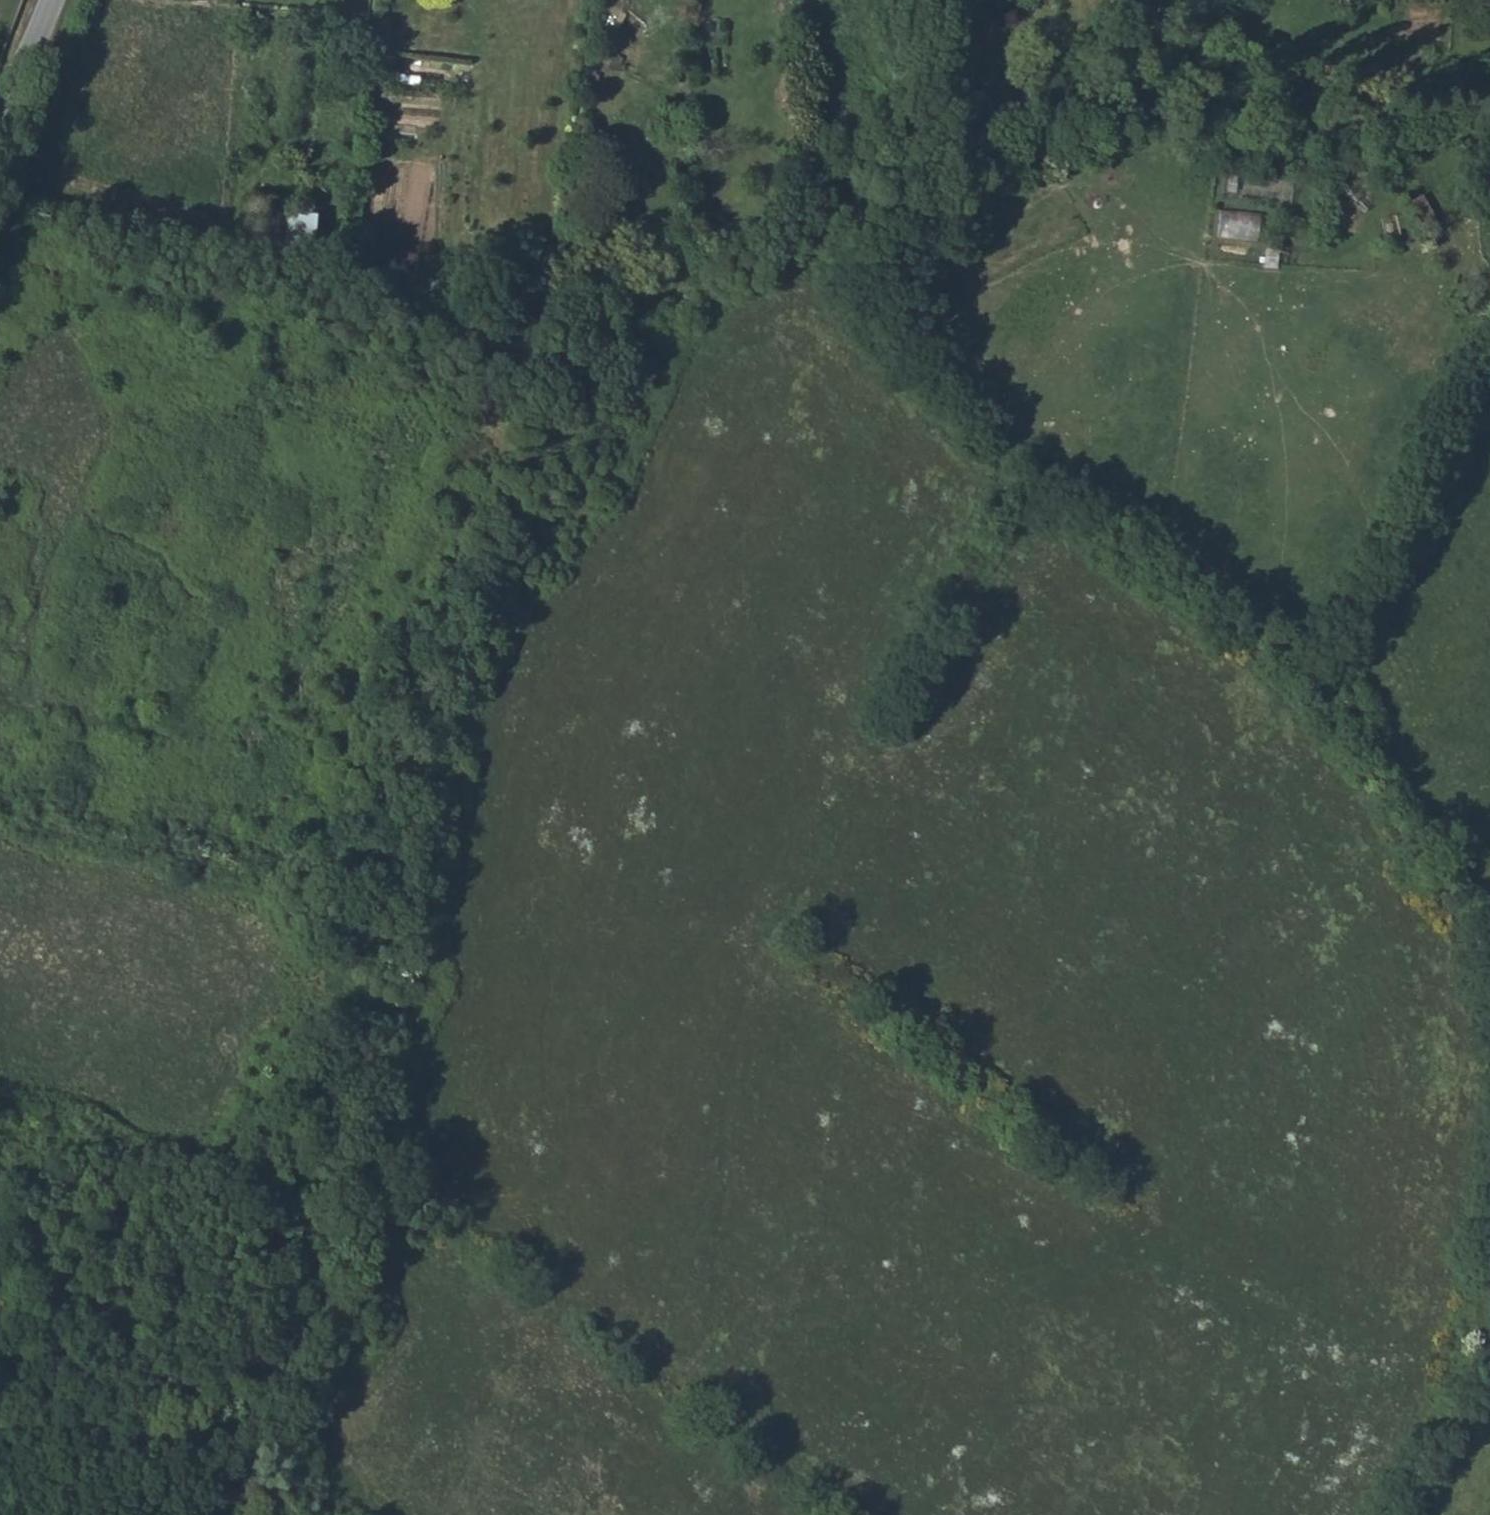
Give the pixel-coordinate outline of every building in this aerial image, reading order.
[(1222,208),(1220,235),(1258,238),(1261,211),(1222,208)] [(314,251),(318,213),(274,210),(270,247),(314,251)]
